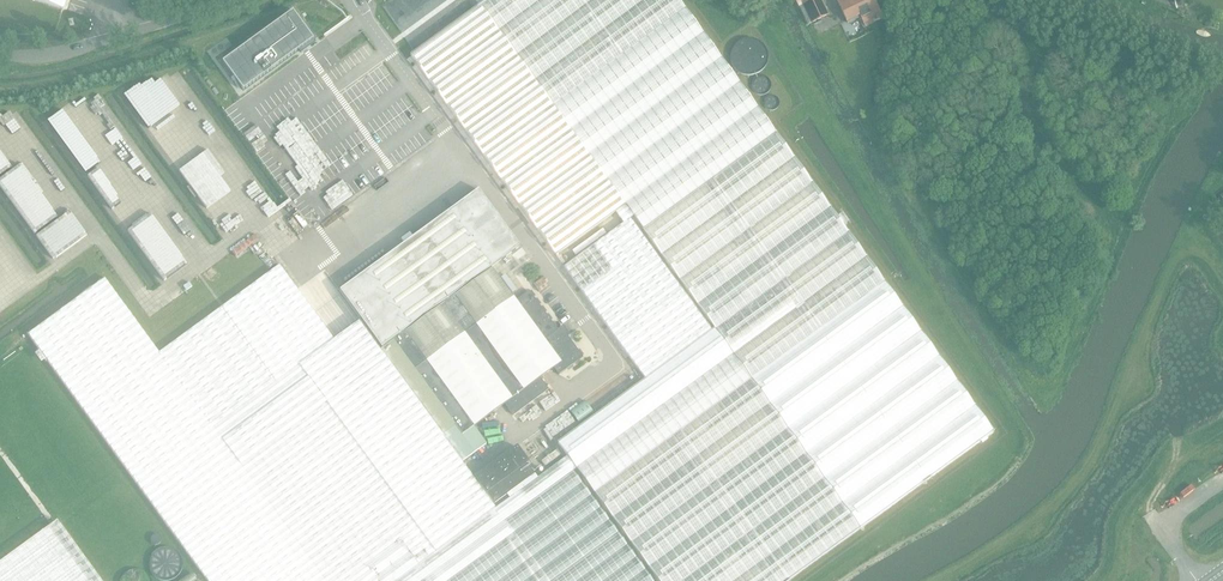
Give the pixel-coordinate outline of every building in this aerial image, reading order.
[(568,456),(529,484),(498,507),(495,509),(462,462),(450,446),(380,353),(358,324),(334,343),(306,305),(277,267),(224,305),(157,354),(123,305),(104,277),(63,305),(22,333),(57,379),(100,436),(134,483),(162,521),(183,549),(201,573),(207,580),(654,580),(638,559),(612,524),(587,490),(573,471),(580,467),(599,494),(614,514),(626,531),(640,550),(654,569),(663,580),(787,580),(798,573),(840,543),(857,531),(860,528),(993,431),(901,305),(776,134),(677,0),(490,0),(411,58),(555,255),(615,212),(624,225),(570,264),(564,268),(592,305),(592,306),(611,331),(646,380),(563,440),(559,443),(568,456)] [(63,10),(67,0),(34,0),(63,10)] [(804,5),(799,8),(808,25),(827,16),(818,0),(815,0),(804,5)] [(882,19),(873,0),(853,0),(852,0),(837,0),(847,21),(860,16),(866,27),(882,19)] [(292,18),(222,70),(243,99),(298,57),(300,60),(302,59),(301,58),(308,54),(306,51),(313,46),(293,19),(292,18)] [(815,37),(817,42),(843,29),(841,24),(815,37)] [(358,324),(380,353),(492,269),(520,248),(479,191),(340,292),(361,322),(358,324)] [(556,257),(563,266),(568,262),(561,253),(556,257)] [(506,260),(494,268),(515,297),(527,289),(506,260)] [(516,301),(492,269),(380,353),(450,446),(462,462),(503,432),(490,415),(506,403),(514,415),(549,389),(540,377),(554,367),(559,374),(583,357),(561,328),(558,330),(529,291),(516,301)] [(545,432),(554,443),(640,380),(631,368),(545,432)] [(474,476),(496,507),(536,477),(527,464),(528,463),(516,446),(474,476)] [(541,462),(545,467),(561,455),(557,450),(541,462)] [(57,522),(0,563),(0,580),(100,580),(57,522)]
